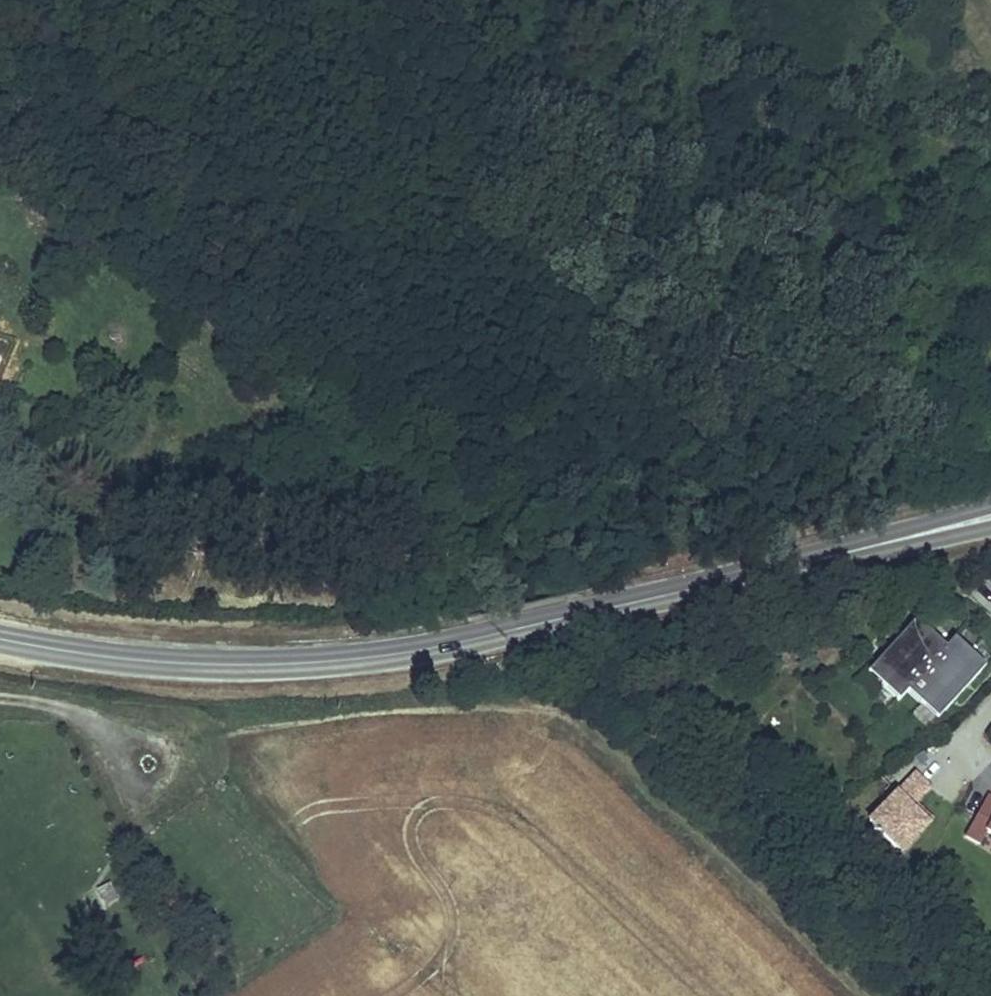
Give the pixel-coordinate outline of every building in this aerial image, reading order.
[(911,615),(863,668),(897,699),(908,688),(938,716),(986,664),(951,632),(942,642),(911,615)] [(920,702),(911,714),(927,728),(937,716),(920,702)] [(931,820),(913,801),(929,785),(912,768),(862,817),(898,853),(931,820)] [(990,834),(990,787),(983,783),(958,834),(979,844),(985,832),(990,834)]
